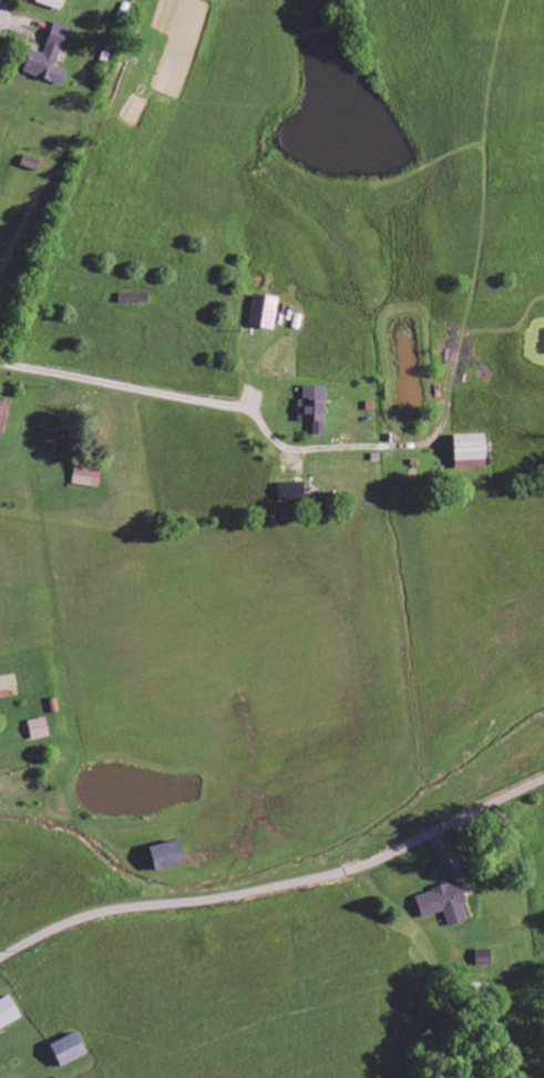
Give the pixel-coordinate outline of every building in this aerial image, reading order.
[(64,11),(68,0),(40,0),(39,3),(64,11)] [(74,28),(57,22),(48,54),(33,50),(26,73),(67,85),(71,70),(62,68),(74,28)] [(251,325),(276,331),(283,300),(258,295),(251,325)] [(301,401),(301,422),(316,422),(316,436),(328,436),(329,387),(307,387),(307,401),(301,401)] [(6,437),(13,403),(0,400),(0,435),(6,437)] [(460,470),(491,469),(490,435),(459,436),(460,470)] [(105,471),(79,465),(75,484),(101,490),(105,471)] [(307,482),(281,485),(283,502),(309,499),(307,482)] [(31,721),(34,741),(52,738),(50,719),(31,721)] [(188,866),(184,843),(154,848),(158,872),(188,866)] [(418,897),(425,919),(447,912),(452,927),(475,920),(463,882),(418,897)] [(478,952),(481,970),(497,967),(494,949),(478,952)] [(25,1018),(13,996),(0,1003),(0,1032),(25,1018)] [(54,1046),(63,1068),(91,1056),(81,1034),(54,1046)]
